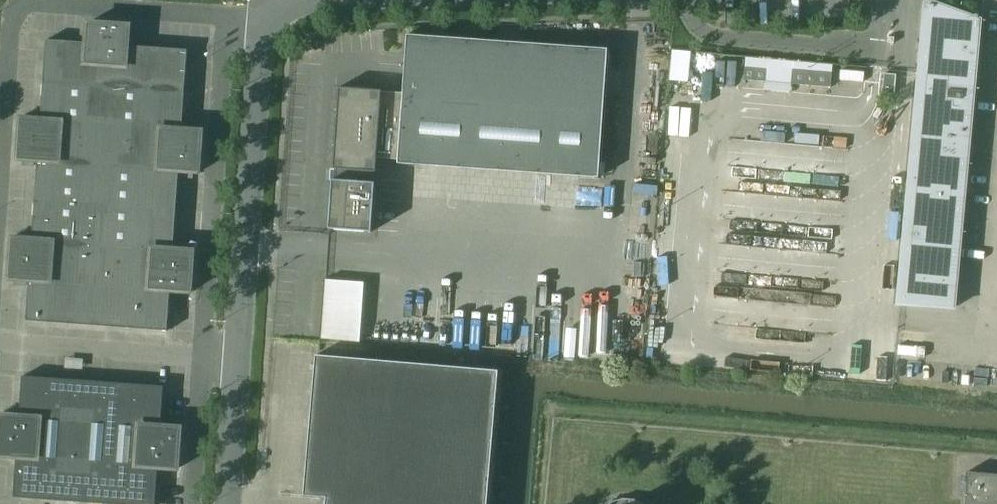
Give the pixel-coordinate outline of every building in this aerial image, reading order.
[(976,65),(980,20),(926,2),(921,60),(929,60),(928,72),(914,71),(914,73),(920,73),(899,303),(954,308),(972,106),(975,78),(977,78),(977,77),(974,77),(975,64),(976,65)] [(127,45),(128,26),(87,23),(86,43),(46,40),(40,120),(20,118),(17,160),(37,161),(32,239),(12,238),(9,279),(29,281),(26,321),(167,331),(170,291),(190,292),(193,251),(173,249),(178,171),(198,172),(201,131),(181,130),(187,50),(127,45)] [(372,183),(373,172),(375,172),(376,159),(398,160),(397,164),(598,178),(607,49),(407,35),(402,93),(381,92),(381,91),(375,90),(374,91),(345,89),(345,88),(338,88),(338,90),(340,90),(339,101),(337,101),(337,103),(339,103),(338,115),(336,114),(336,116),(338,116),(337,128),(335,128),(335,129),(337,129),(336,141),(334,141),(334,142),(336,143),(335,154),(333,154),(333,156),(335,156),(334,167),(332,167),(332,169),(335,169),(334,180),(332,180),(328,229),(371,232),(374,183),(372,183)] [(765,82),(766,70),(744,68),(743,80),(765,82)] [(830,87),(831,74),(791,70),(790,84),(830,87)] [(894,94),(896,75),(884,74),(882,93),(894,94)] [(498,371),(315,355),(303,496),(326,498),(325,503),(487,503),(498,371)] [(163,386),(22,376),(19,416),(0,415),(0,456),(16,458),(13,497),(105,503),(155,503),(157,468),(177,469),(180,428),(160,426),(163,386)] [(965,503),(966,503),(996,503),(996,475),(968,472),(965,503)]
